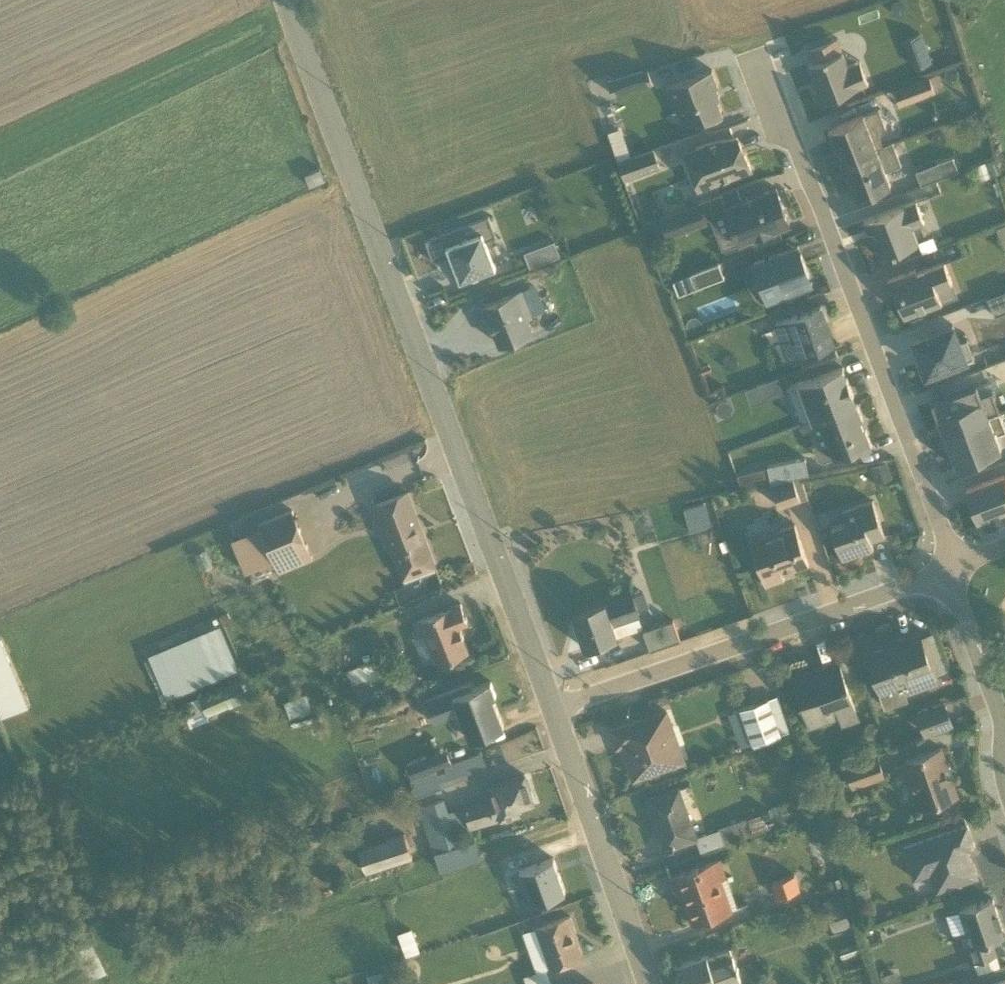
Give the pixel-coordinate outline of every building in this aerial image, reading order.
[(905,34),(916,63),(933,57),(922,28),(905,34)] [(820,99),(851,87),(851,88),(868,81),(860,60),(848,64),(836,34),(810,44),(815,58),(811,59),(820,82),(815,84),(820,99)] [(608,75),(613,93),(652,81),(646,63),(608,75)] [(893,81),(900,102),(945,87),(938,66),(893,81)] [(713,67),(668,84),(683,126),(726,110),(715,83),(719,82),(713,67)] [(829,125),(842,159),(880,145),(877,136),(885,125),(879,106),(829,125)] [(739,134),(684,155),(697,190),(752,168),(739,134)] [(842,159),(856,195),(894,180),(889,167),(903,162),(894,139),(880,145),(842,159)] [(644,149),(641,140),(612,149),(616,159),(644,149)] [(660,169),(653,150),(617,163),(624,182),(660,169)] [(921,177),(959,169),(956,154),(918,163),(921,177)] [(991,173),(986,161),(976,165),(981,178),(991,173)] [(309,187),(323,181),(318,169),(304,176),(309,187)] [(738,244),(789,224),(776,189),(724,208),(738,244)] [(919,240),(914,227),(921,224),(913,202),(869,219),(882,255),(919,240)] [(700,204),(660,218),(667,238),(707,223),(700,204)] [(488,216),(424,240),(432,261),(448,255),(458,283),(494,269),(484,242),(496,237),(488,216)] [(554,242),(522,254),(529,270),(560,258),(554,242)] [(813,285),(798,247),(749,265),(748,278),(749,288),(755,299),(764,304),(813,285)] [(887,280),(902,317),(941,302),(935,288),(952,281),(943,259),(887,280)] [(718,264),(691,275),(697,290),(724,279),(718,264)] [(541,283),(484,307),(500,345),(532,332),(526,319),(545,311),(538,295),(545,292),(541,283)] [(990,292),(997,309),(1004,306),(1004,286),(990,292)] [(797,358),(835,344),(821,307),(773,326),(780,343),(789,339),(797,358)] [(953,323),(912,339),(927,376),(974,357),(967,337),(960,340),(953,323)] [(1001,343),(989,348),(993,360),(1004,355),(1004,353),(1001,343)] [(855,406),(840,367),(785,389),(800,427),(807,424),(855,406)] [(943,433),(1001,411),(992,390),(979,395),(975,382),(930,400),(943,433)] [(870,447),(855,406),(807,424),(816,447),(828,442),(834,456),(849,450),(850,454),(870,447)] [(943,433),(955,466),(1002,448),(997,435),(1004,432),(1004,423),(1001,411),(943,433)] [(748,487),(808,474),(805,459),(767,467),(768,471),(746,476),(748,487)] [(891,477),(886,462),(870,468),(875,483),(891,477)] [(965,491),(978,522),(1004,512),(1004,475),(965,491)] [(779,510),(801,502),(793,481),(771,489),(779,510)] [(435,567),(407,494),(373,507),(402,580),(435,567)] [(884,536),(871,500),(841,511),(845,521),(830,526),(842,560),(874,549),(871,541),(884,536)] [(709,526),(703,504),(684,510),(690,532),(709,526)] [(300,509),(259,523),(274,569),(316,554),(300,509)] [(809,565),(794,526),(749,542),(765,586),(783,579),(781,575),(809,565)] [(631,596),(572,616),(584,649),(616,638),(611,624),(620,620),(621,622),(638,616),(631,596)] [(460,604),(419,621),(436,664),(469,651),(458,625),(467,621),(460,604)] [(643,632),(650,650),(679,640),(673,621),(643,632)] [(238,671),(220,626),(148,656),(167,701),(238,671)] [(937,680),(918,634),(898,642),(900,645),(867,658),(881,694),(907,683),(910,691),(937,680)] [(380,658),(347,672),(361,706),(407,687),(404,680),(391,685),(380,658)] [(858,721),(837,662),(821,668),(822,673),(795,683),(810,728),(838,718),(841,727),(858,721)] [(204,715),(247,698),(239,678),(192,697),(196,708),(200,706),(204,715)] [(469,683),(425,701),(434,725),(459,715),(469,740),(503,727),(492,699),(497,697),(491,681),(472,689),(469,683)] [(290,713),(312,708),(308,692),(286,698),(290,713)] [(768,699),(740,709),(752,744),(781,734),(768,699)] [(924,732),(950,723),(943,701),(916,711),(924,732)] [(683,761),(666,713),(610,731),(616,748),(627,745),(633,762),(628,763),(633,778),(683,761)] [(941,747),(902,761),(918,807),(957,793),(941,747)] [(415,798),(488,772),(482,755),(409,781),(415,798)] [(845,766),(851,787),(884,776),(877,755),(845,766)] [(454,833),(518,813),(516,807),(532,803),(523,776),(489,786),(492,797),(462,806),(463,808),(447,813),(443,800),(419,807),(433,853),(458,845),(454,833)] [(760,813),(698,837),(680,789),(648,801),(667,851),(697,840),(702,853),(766,828),(760,813)] [(967,823),(901,845),(913,879),(929,873),(935,891),(974,878),(964,849),(974,845),(967,823)] [(367,874),(412,857),(404,835),(358,851),(367,874)] [(458,845),(433,853),(439,873),(482,860),(475,840),(458,845)] [(693,925),(733,910),(722,879),(727,877),(720,859),(670,877),(676,894),(681,892),(693,925)] [(871,893),(867,879),(853,883),(857,897),(871,893)] [(851,925),(841,895),(823,902),(834,931),(851,925)] [(1003,927),(992,897),(958,909),(965,928),(958,931),(969,962),(998,952),(993,939),(999,937),(996,929),(1003,927)] [(491,928),(473,934),(479,952),(522,938),(512,907),(487,915),(491,928)] [(570,917),(536,928),(549,968),(581,957),(575,939),(578,938),(570,917)] [(728,949),(673,968),(679,983),(740,983),(728,949)] [(365,972),(367,983),(388,983),(385,968),(365,972)] [(896,969),(880,975),(884,983),(901,983),(896,969)] [(524,977),(526,983),(551,983),(546,970),(524,977)]
